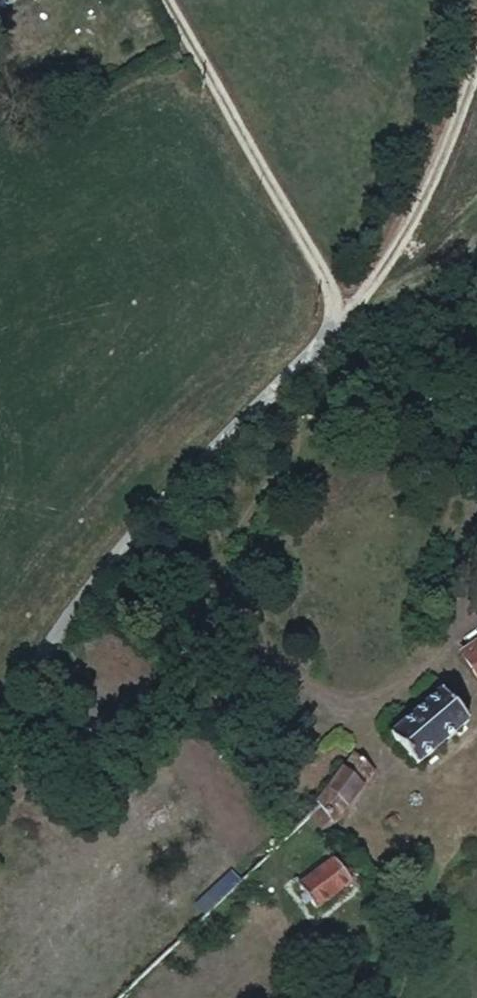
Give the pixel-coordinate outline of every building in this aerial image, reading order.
[(462,660),(476,685),(476,650),(462,660)] [(444,698),(396,733),(416,761),(465,725),(444,698)] [(351,759),(340,773),(367,792),(379,777),(351,759)] [(367,792),(340,773),(327,788),(355,808),(367,792)] [(355,808),(327,788),(312,807),(315,809),(317,810),(334,823),(340,827),(355,808)] [(315,809),(306,818),(321,838),(340,827),(334,823),(317,810),(315,809)] [(331,869),(295,893),(310,916),(347,891),(331,869)]
